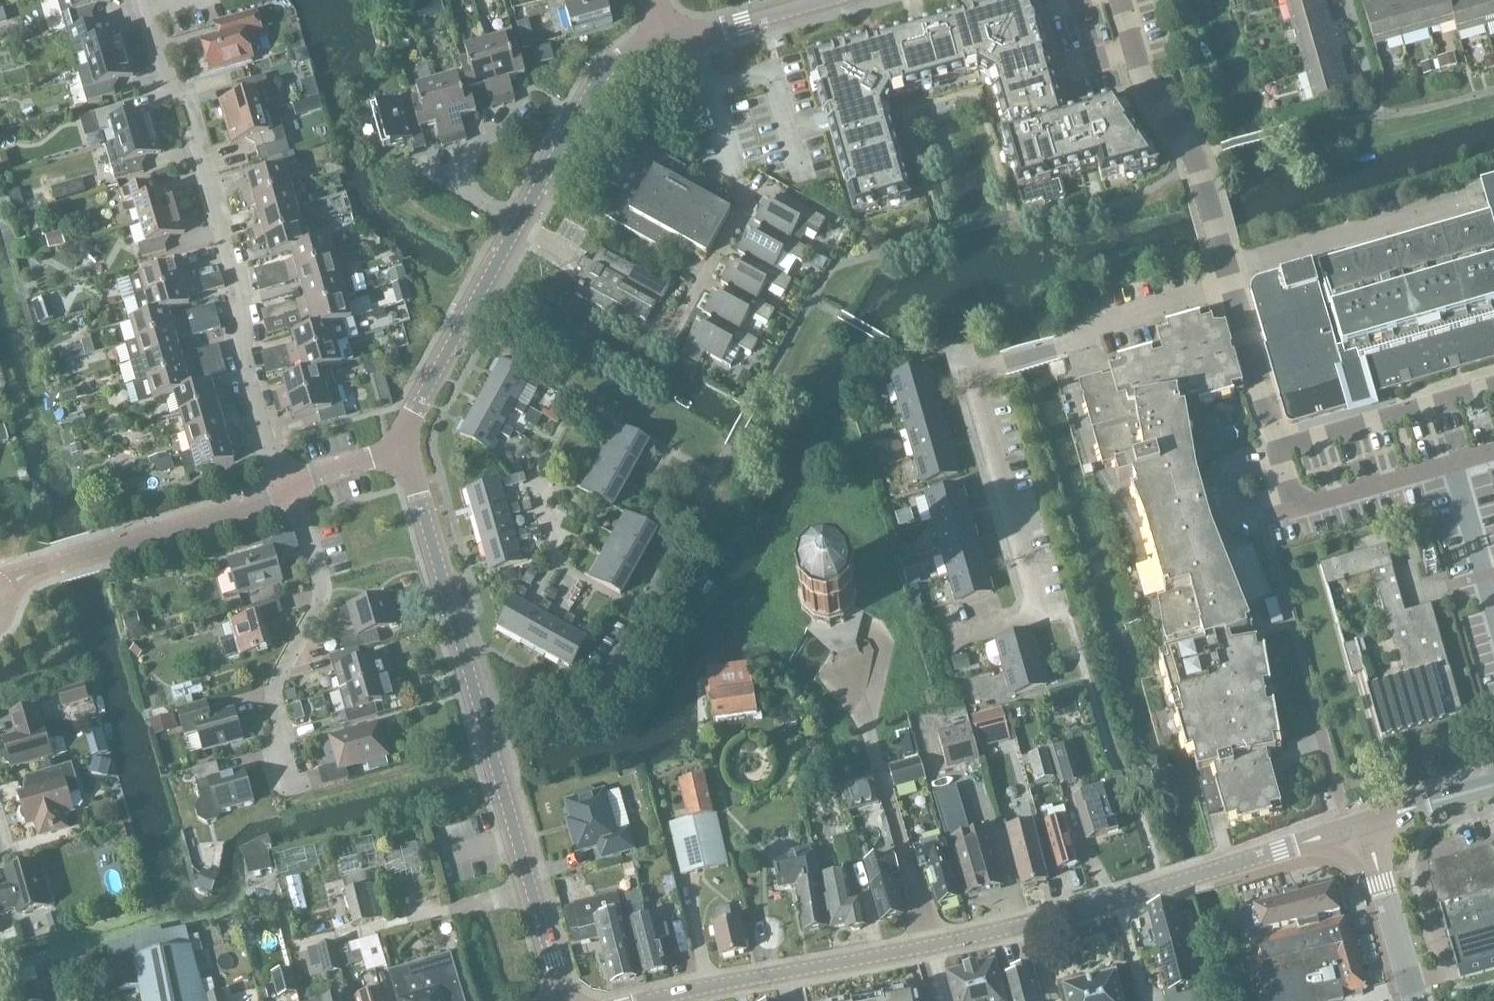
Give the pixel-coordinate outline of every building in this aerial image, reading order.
[(67,31),(95,23),(90,7),(112,1),(112,0),(58,0),(67,31)] [(574,3),(566,6),(574,34),(613,23),(607,0),(573,0),(574,3)] [(972,13),(963,15),(978,66),(977,66),(978,71),(980,71),(981,70),(991,76),(992,79),(997,77),(1048,62),(1045,53),(1047,53),(1040,28),(1037,29),(1034,20),(1037,19),(1032,0),(1008,0),(1006,1),(1007,4),(997,7),(996,4),(971,11),(972,13)] [(1292,23),(1327,13),(1323,0),(1286,0),(1292,23)] [(1376,47),(1402,40),(1392,3),(1376,8),(1374,0),(1370,0),(1364,2),(1376,47)] [(1402,40),(1429,32),(1421,0),(1403,0),(1392,3),(1402,40)] [(1429,32),(1455,25),(1449,0),(1421,0),(1429,32)] [(1477,0),(1449,0),(1455,25),(1458,36),(1485,28),(1477,0)] [(1485,28),(1493,26),(1493,0),(1477,0),(1485,28)] [(262,32),(256,13),(216,25),(220,38),(203,43),(211,70),(253,58),(247,36),(262,32)] [(1300,50),(1345,37),(1342,25),(1331,28),(1327,13),(1292,23),(1300,50)] [(906,31),(921,88),(967,75),(966,69),(977,66),(978,66),(963,15),(906,31)] [(95,23),(67,31),(74,56),(86,53),(89,66),(127,55),(121,33),(105,38),(100,22),(95,23)] [(911,196),(902,165),(897,166),(894,156),(899,154),(889,120),(884,122),(881,111),(886,109),(886,108),(885,108),(885,106),(890,96),(892,96),(893,96),(892,90),(903,87),(904,92),(921,88),(906,31),(876,39),(876,40),(868,42),(867,40),(843,47),(844,51),(834,54),(833,50),(808,57),(815,82),(819,81),(821,91),(818,92),(825,115),(818,117),(821,128),(829,126),(848,191),(854,214),(879,208),(878,206),(911,196)] [(506,37),(486,43),(504,105),(516,102),(510,79),(526,74),(517,43),(509,45),(506,37)] [(1308,77),(1343,67),(1338,52),(1348,49),(1345,37),(1300,50),(1308,77)] [(468,57),(460,59),(467,82),(470,90),(486,86),(492,109),(504,105),(486,43),(466,49),(468,57)] [(534,50),(539,65),(555,60),(551,45),(534,50)] [(93,79),(82,82),(87,102),(116,94),(112,82),(134,76),(127,55),(89,66),(93,79)] [(1024,204),(1044,199),(1045,204),(1065,198),(1060,179),(1079,173),(1072,148),(1067,149),(1061,130),(1066,129),(1064,119),(1065,119),(1048,61),(1048,62),(997,77),(1000,88),(995,90),(1005,124),(1010,122),(1013,133),(1003,136),(1020,192),(1024,204)] [(1315,102),(1360,89),(1357,79),(1347,82),(1343,67),(1308,77),(1315,102)] [(241,96),(220,102),(226,123),(264,112),(275,109),(266,76),(238,84),(241,96)] [(458,76),(437,82),(455,144),(467,141),(461,118),(477,113),(470,90),(467,82),(460,84),(458,76)] [(417,88),(409,90),(412,98),(414,106),(415,106),(422,129),(437,125),(443,148),(455,144),(437,82),(417,88)] [(401,101),(372,109),(384,149),(411,141),(415,151),(427,148),(422,129),(415,106),(414,106),(403,109),(401,101)] [(1082,112),(1083,113),(1098,167),(1103,182),(1158,166),(1140,139),(1139,140),(1132,130),(1133,129),(1115,102),(1082,112)] [(118,143),(156,132),(149,110),(128,117),(125,105),(96,113),(102,133),(114,130),(118,143)] [(264,112),(226,123),(232,144),(254,138),(257,150),(267,147),(281,143),(287,141),(278,108),(275,109),(264,112)] [(1079,173),(1098,167),(1083,113),(1065,119),(1064,119),(1066,129),(1061,130),(1067,149),(1072,148),(1079,173)] [(162,153),(156,132),(118,143),(106,146),(116,181),(144,173),(140,159),(162,153)] [(257,150),(261,162),(262,162),(288,154),(291,153),(287,141),(281,143),(267,147),(257,150)] [(611,184),(612,185),(622,190),(606,218),(664,250),(672,236),(707,255),(731,212),(679,182),(687,168),(646,146),(631,174),(620,168),(611,184)] [(252,189),(237,193),(240,203),(293,187),(287,168),(292,166),(288,154),(262,162),(265,173),(249,178),(252,189)] [(1318,261),(1339,333),(1343,347),(1337,349),(1346,381),(1347,385),(1364,380),(1369,396),(1404,386),(1493,360),(1493,176),(1481,180),(1490,211),(1318,261)] [(141,223),(179,212),(173,191),(159,195),(155,183),(120,193),(126,213),(137,210),(141,223)] [(293,187),(240,203),(243,212),(258,208),(260,218),(298,207),(293,187)] [(755,222),(764,226),(791,241),(791,240),(799,245),(807,231),(818,236),(827,220),(781,195),(775,206),(766,202),(755,222)] [(263,228),(249,232),(251,242),(304,226),(298,207),(260,218),(263,228)] [(179,212),(141,223),(147,244),(139,246),(143,258),(167,251),(163,240),(185,233),(179,212)] [(304,226),(251,242),(254,251),(269,247),(272,258),(293,252),(309,247),(309,245),(318,243),(312,224),(304,226)] [(750,232),(739,252),(747,257),(747,256),(774,271),(774,270),(784,253),(803,263),(810,250),(791,240),(791,241),(764,226),(758,237),(750,232)] [(47,249),(65,244),(62,234),(44,240),(47,249)] [(281,265),(271,268),(275,279),(284,276),(336,261),(330,239),(318,243),(309,245),(309,247),(293,252),(296,263),(281,267),(281,265)] [(670,287),(601,249),(593,263),(584,258),(578,269),(591,276),(586,286),(582,284),(576,294),(616,316),(621,307),(647,321),(658,302),(661,304),(670,287)] [(741,267),(733,263),(722,282),(730,287),(757,301),(767,283),(786,293),(793,281),(774,270),(774,271),(747,256),(747,257),(741,267)] [(284,276),(275,279),(278,290),(287,287),(287,286),(302,282),(305,291),(342,281),(351,278),(346,259),(336,261),(284,276)] [(1252,286),(1252,289),(1252,293),(1268,346),(1266,346),(1282,400),(1287,419),(1297,424),(1347,409),(1346,381),(1337,349),(1313,263),(1260,278),(1257,280),(1254,282),(1252,286)] [(132,281),(137,300),(200,283),(199,281),(197,273),(182,278),(179,267),(132,281)] [(137,300),(142,319),(143,320),(170,312),(190,306),(187,296),(202,292),(203,295),(226,288),(222,275),(199,281),(200,283),(137,300)] [(307,300),(262,313),(265,324),(293,316),(295,315),(347,300),(357,297),(351,278),(342,281),(305,291),(307,300)] [(414,301),(408,282),(399,284),(405,303),(414,301)] [(724,298),(716,293),(705,313),(713,318),(713,317),(740,332),(740,331),(750,313),(769,324),(776,311),(757,301),(730,287),(724,298)] [(293,316),(265,324),(269,337),(314,325),(315,330),(315,331),(333,326),(343,324),(353,320),(347,300),(295,315),(293,316)] [(170,312),(143,320),(143,319),(133,321),(139,342),(191,327),(205,323),(201,310),(181,316),(172,319),(170,312)] [(1103,375),(1079,381),(1083,394),(1085,394),(1085,396),(1084,397),(1091,422),(1095,421),(1097,428),(1093,429),(1103,465),(1115,462),(1117,468),(1116,469),(1120,482),(1126,481),(1134,478),(1138,488),(1133,490),(1133,489),(1132,489),(1145,523),(1146,526),(1156,561),(1150,563),(1159,594),(1165,592),(1167,597),(1160,599),(1163,611),(1164,623),(1166,632),(1168,639),(1174,637),(1174,638),(1202,630),(1205,642),(1252,631),(1254,631),(1213,530),(1212,527),(1199,478),(1198,475),(1186,404),(1184,404),(1184,405),(1180,406),(1178,396),(1179,396),(1179,394),(1178,395),(1178,394),(1186,391),(1189,401),(1190,400),(1190,399),(1197,397),(1199,403),(1200,402),(1201,404),(1235,394),(1235,393),(1234,393),(1232,387),(1242,384),(1242,386),(1244,385),(1235,354),(1233,355),(1230,347),(1232,346),(1230,338),(1226,324),(1225,324),(1225,326),(1215,326),(1212,318),(1211,318),(1211,320),(1201,322),(1200,317),(1201,316),(1201,315),(1166,325),(1167,326),(1168,326),(1169,331),(1159,334),(1159,333),(1158,333),(1164,355),(1154,358),(1152,351),(1153,350),(1153,349),(1130,356),(1119,359),(1119,360),(1120,360),(1122,366),(1112,369),(1111,367),(1110,368),(1111,372),(1112,376),(1104,378),(1103,375)] [(727,324),(713,317),(713,318),(707,328),(699,323),(688,343),(731,367),(741,348),(752,354),(759,342),(740,331),(740,332),(727,324)] [(128,345),(134,365),(181,351),(178,341),(223,328),(220,319),(139,342),(128,345)] [(266,354),(262,355),(265,366),(285,360),(338,344),(348,341),(343,324),(333,326),(315,331),(315,330),(294,336),(297,344),(266,354)] [(285,360),(265,366),(268,376),(303,366),(305,374),(322,369),(323,370),(332,367),(344,364),(338,344),(285,360)] [(181,351),(134,365),(139,385),(148,382),(224,360),(220,345),(191,354),(192,359),(184,361),(181,351)] [(228,372),(224,360),(148,382),(139,385),(135,386),(140,406),(154,402),(177,395),(177,394),(192,389),(190,380),(198,378),(199,381),(228,372)] [(537,391),(542,383),(501,360),(487,385),(518,401),(527,385),(537,391)] [(274,395),(273,396),(275,404),(276,405),(328,390),(338,387),(332,367),(323,370),(322,369),(305,374),(285,380),(289,391),(274,395)] [(893,377),(901,404),(935,394),(927,367),(893,377)] [(385,373),(366,374),(368,404),(386,403),(385,373)] [(177,395),(183,414),(233,400),(231,390),(216,394),(213,383),(192,389),(177,394),(177,395)] [(528,407),(518,401),(487,385),(474,409),(504,426),(513,409),(524,415),(528,407)] [(328,390),(276,405),(278,415),(294,410),(297,421),(321,414),(324,426),(348,418),(345,407),(339,387),(338,387),(328,390)] [(901,404),(908,430),(942,421),(935,394),(901,404)] [(183,414),(188,434),(225,423),(222,413),(236,409),(233,400),(183,414)] [(515,431),(504,426),(474,409),(460,434),(490,451),(500,433),(510,439),(515,431)] [(908,430),(916,457),(950,447),(942,421),(908,430)] [(188,434),(194,454),(245,439),(242,430),(228,434),(225,423),(188,434)] [(619,426),(608,448),(637,464),(649,443),(619,426)] [(183,457),(188,477),(237,463),(234,452),(247,448),(245,439),(194,454),(183,457)] [(950,447),(916,457),(924,484),(958,474),(950,447)] [(608,448),(596,469),(625,485),(637,464),(608,448)] [(172,460),(155,465),(158,476),(175,471),(172,460)] [(625,485),(596,469),(584,490),(613,506),(625,485)] [(467,491),(475,518),(508,508),(502,490),(514,486),(512,478),(467,491)] [(927,496),(935,522),(969,513),(961,486),(927,496)] [(475,518),(482,544),(515,534),(510,516),(522,513),(519,505),(508,508),(475,518)] [(935,522),(942,549),(976,539),(969,513),(935,522)] [(657,531),(639,521),(628,515),(616,536),(645,552),(657,531)] [(515,534),(482,544),(490,572),(523,562),(517,543),(529,540),(527,531),(515,534)] [(229,562),(239,596),(283,583),(276,557),(300,550),(295,533),(264,542),(266,551),(229,562)] [(604,557),(633,573),(645,552),(616,536),(604,557)] [(942,549),(950,576),(984,566),(976,539),(942,549)] [(1370,693),(1382,735),(1462,712),(1432,604),(1406,612),(1387,547),(1322,565),(1327,586),(1374,573),(1391,633),(1394,632),(1408,682),(1370,693)] [(592,578),(621,595),(633,573),(604,557),(592,578)] [(803,580),(799,595),(804,610),(815,620),(829,624),(844,619),(854,608),(858,593),(854,579),(842,569),(828,565),(813,569),(803,580)] [(984,566),(950,576),(958,603),(992,593),(984,566)] [(498,628),(523,641),(539,611),(522,602),(528,591),(520,587),(498,628)] [(356,632),(341,636),(345,652),(345,653),(359,649),(381,643),(378,633),(397,627),(388,594),(367,600),(348,606),(349,607),(344,609),(342,613),(344,621),(348,623),(353,622),(356,632)] [(1270,597),(1259,600),(1267,626),(1278,622),(1270,597)] [(238,636),(221,641),(227,660),(243,655),(274,646),(266,618),(285,612),(281,600),(241,611),(243,620),(234,622),(238,636)] [(523,641),(547,655),(563,625),(546,616),(552,605),(545,601),(539,611),(523,641)] [(563,625),(547,655),(571,669),(588,639),(571,629),(576,618),(569,614),(563,625)] [(1164,665),(1162,665),(1172,699),(1173,699),(1173,698),(1179,696),(1185,718),(1179,719),(1179,718),(1177,718),(1187,753),(1188,752),(1188,751),(1194,750),(1197,760),(1195,760),(1199,773),(1215,768),(1217,776),(1199,780),(1210,816),(1221,812),(1221,810),(1224,809),(1228,821),(1229,820),(1228,819),(1238,816),(1240,822),(1239,822),(1240,824),(1274,814),(1273,813),(1272,813),(1270,807),(1280,804),(1281,806),(1282,805),(1271,765),(1269,765),(1267,754),(1277,752),(1277,751),(1275,751),(1274,740),(1278,742),(1280,741),(1281,741),(1275,705),(1274,706),(1274,707),(1268,708),(1264,686),(1270,685),(1270,686),(1271,686),(1265,651),(1264,651),(1264,652),(1258,653),(1257,643),(1258,643),(1258,641),(1255,642),(1252,631),(1205,642),(1165,653),(1166,655),(1167,654),(1170,664),(1164,666),(1164,665)] [(997,641),(1005,668),(1039,659),(1031,632),(997,641)] [(1344,645),(1353,675),(1364,672),(1356,642),(1344,645)] [(345,652),(330,657),(334,669),(338,668),(340,675),(337,676),(341,691),(391,676),(384,655),(362,661),(359,649),(345,653),(345,652)] [(1039,659),(1005,668),(1013,695),(1047,686),(1039,659)] [(391,676),(341,691),(347,712),(346,713),(350,724),(378,716),(375,705),(397,698),(391,676)] [(84,687),(60,693),(65,709),(88,702),(84,687)] [(758,715),(754,689),(711,696),(715,721),(758,715)] [(207,703),(179,711),(186,736),(200,732),(205,751),(243,740),(235,709),(211,716),(207,703)] [(3,739),(7,751),(4,755),(6,763),(11,764),(12,768),(53,756),(44,727),(42,728),(36,707),(11,714),(17,735),(3,739)] [(1007,729),(1002,709),(971,717),(976,737),(1007,729)] [(339,767),(321,772),(325,785),(348,779),(345,769),(389,757),(380,724),(331,738),(339,767)] [(938,734),(947,769),(979,761),(970,725),(938,734)] [(1289,736),(1290,746),(1308,744),(1307,734),(1289,736)] [(1051,750),(1061,785),(1077,780),(1067,746),(1051,750)] [(1029,756),(1036,783),(1054,778),(1047,751),(1029,756)] [(90,768),(107,774),(112,760),(95,754),(90,768)] [(890,768),(896,789),(926,780),(920,759),(890,768)] [(221,776),(217,763),(192,770),(201,801),(197,809),(200,819),(207,823),(217,820),(221,813),(221,811),(254,802),(245,769),(221,776)] [(19,794),(23,805),(21,808),(24,821),(27,821),(28,823),(37,820),(41,834),(66,827),(62,813),(85,807),(72,764),(36,774),(40,788),(19,794)] [(845,782),(839,783),(845,800),(846,802),(850,811),(879,803),(871,774),(845,782)] [(714,814),(705,777),(680,783),(688,820),(670,824),(682,876),(728,865),(716,813),(714,814)] [(957,786),(935,793),(965,896),(1003,885),(987,830),(971,834),(957,786)] [(1112,805),(1115,804),(1110,787),(1075,797),(1088,839),(1119,830),(1112,805)] [(567,802),(576,831),(572,832),(577,852),(598,845),(602,858),(633,849),(627,830),(616,833),(604,792),(594,795),(594,791),(590,790),(578,793),(576,796),(577,800),(567,802)] [(1048,824),(1046,824),(1054,852),(1059,869),(1080,863),(1075,846),(1077,846),(1069,818),(1048,824)] [(1032,823),(1008,829),(1023,887),(1025,887),(1026,889),(1037,886),(1036,884),(1047,881),(1032,823)] [(857,835),(836,839),(840,863),(862,859),(857,835)] [(927,878),(928,880),(929,883),(934,882),(940,904),(959,899),(949,865),(952,865),(944,840),(915,849),(920,868),(927,866),(930,877),(927,878)] [(784,859),(774,861),(779,889),(796,885),(801,914),(804,932),(828,928),(826,914),(819,879),(818,880),(811,847),(783,853),(784,859)] [(1493,892),(1493,851),(1430,869),(1441,907),(1493,892)] [(883,857),(866,862),(883,921),(899,916),(901,913),(897,898),(901,897),(898,886),(895,887),(892,877),(900,875),(894,855),(884,858),(883,857)] [(17,909),(19,915),(48,906),(35,862),(6,870),(10,886),(0,889),(0,914),(17,909)] [(847,872),(822,877),(831,928),(846,925),(847,930),(851,929),(855,931),(861,930),(863,926),(867,926),(865,914),(862,897),(852,899),(847,872)] [(1236,914),(1245,947),(1250,946),(1265,1000),(1342,1000),(1342,996),(1367,989),(1348,919),(1342,921),(1340,913),(1347,911),(1341,887),(1332,881),(1284,894),(1286,901),(1236,914)] [(363,886),(346,891),(355,926),(373,921),(363,886)] [(644,904),(641,892),(625,896),(628,908),(635,906),(644,904)] [(1458,967),(1493,957),(1493,892),(1441,907),(1458,967)] [(620,911),(622,911),(618,894),(574,904),(581,930),(572,932),(575,945),(601,939),(612,984),(637,977),(620,911)] [(1160,951),(1186,945),(1175,901),(1151,907),(1149,907),(1160,951)] [(646,918),(644,904),(635,906),(628,908),(630,921),(646,918)] [(713,926),(721,957),(747,951),(740,920),(733,921),(730,907),(711,911),(714,926),(713,926)] [(630,921),(644,976),(668,970),(660,939),(670,937),(667,924),(657,927),(654,915),(630,921)] [(359,943),(349,946),(352,955),(362,952),(365,962),(368,971),(387,966),(379,937),(359,943)] [(325,973),(341,970),(336,944),(319,947),(325,973)] [(1160,951),(1170,990),(1164,992),(1166,1000),(1208,1000),(1202,980),(1196,981),(1186,945),(1160,951)] [(349,946),(337,949),(343,969),(365,962),(362,952),(352,955),(349,946)] [(114,965),(119,990),(142,985),(145,1000),(206,1000),(194,954),(192,949),(114,965)] [(399,1000),(464,1000),(451,956),(390,973),(399,1000)] [(995,962),(975,967),(971,968),(948,974),(955,1000),(1005,1000),(995,962)] [(1031,965),(1013,970),(1014,973),(1009,974),(1016,1000),(1041,1000),(1031,965)] [(284,996),(298,992),(292,969),(277,972),(284,996)] [(1065,987),(1068,1000),(1123,1000),(1116,974),(1065,987)] [(357,998),(358,1000),(385,1000),(382,991),(373,993),(357,998)] [(916,991),(884,997),(883,996),(882,997),(882,998),(865,1000),(918,1000),(916,991)] [(208,1000),(226,1000),(224,992),(206,997),(208,1000)]
